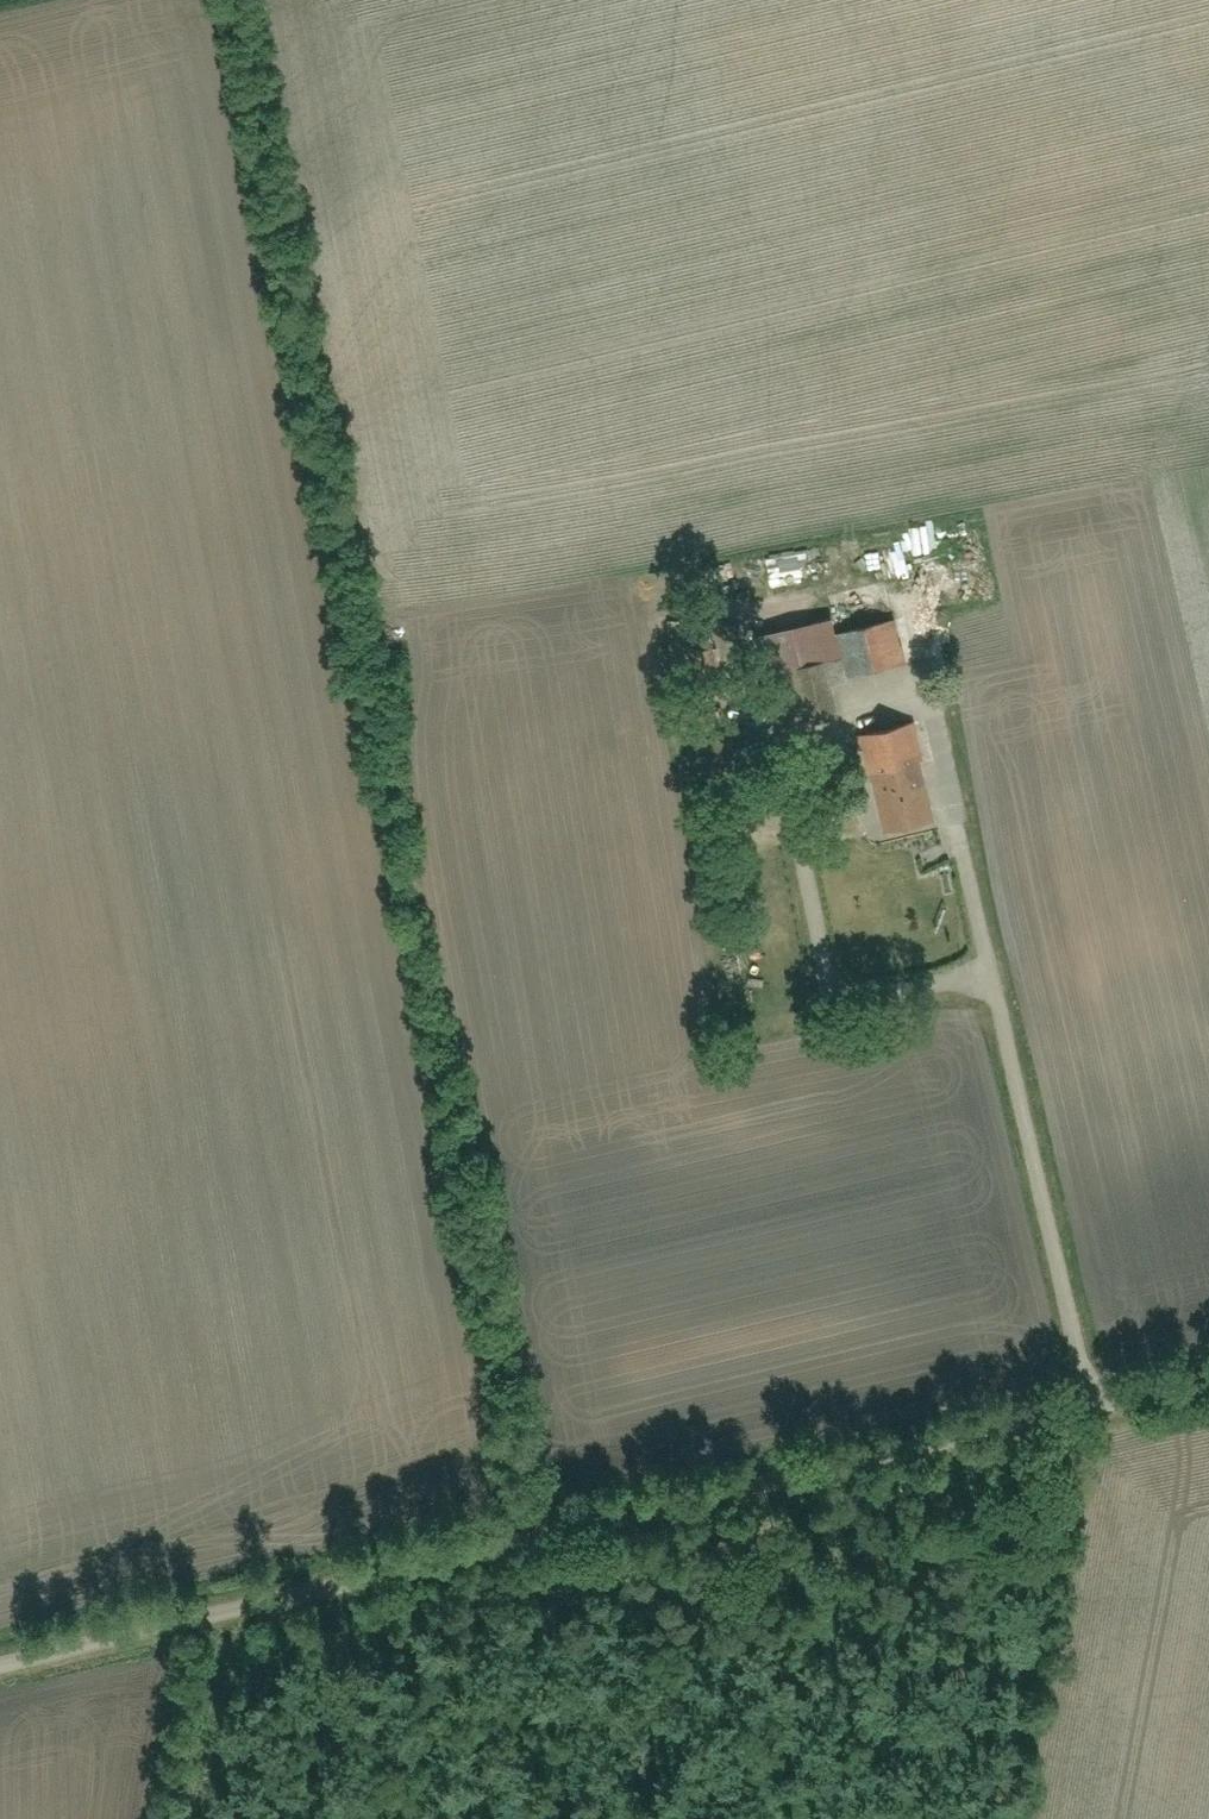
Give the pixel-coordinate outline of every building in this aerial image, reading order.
[(848,718),(840,683),(906,666),(895,622),(840,635),(836,619),(755,639),(766,682),(801,673),(805,691),(812,689),(821,725),(848,718)] [(666,625),(670,669),(711,665),(706,621),(666,625)] [(861,736),(884,832),(941,818),(918,722),(861,736)]
